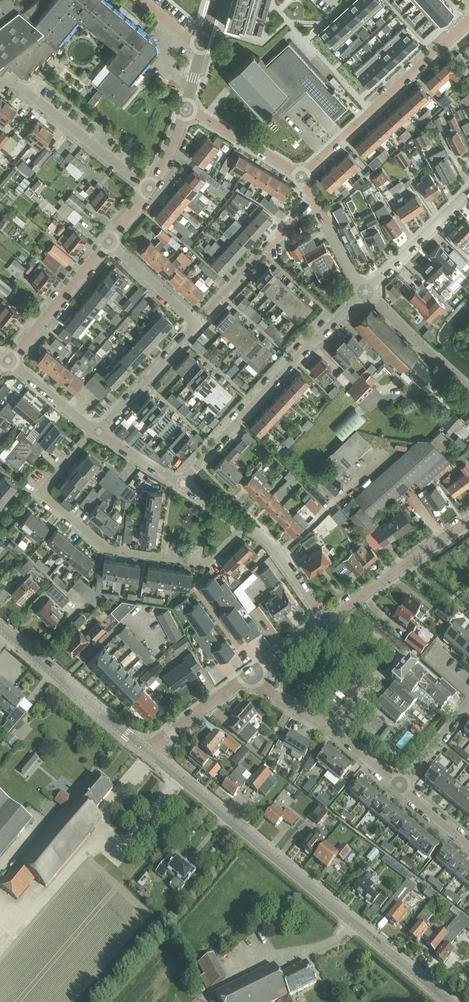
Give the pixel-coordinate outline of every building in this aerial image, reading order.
[(6,55),(5,54),(5,53),(7,52),(6,51),(32,20),(34,17),(36,12),(37,8),(38,3),(39,0),(37,0),(23,11),(20,8),(24,5),(18,0),(0,0),(0,63),(6,55)] [(32,20),(48,34),(46,36),(50,40),(52,37),(58,42),(79,18),(81,18),(117,49),(117,52),(106,64),(112,69),(98,86),(104,91),(103,92),(113,101),(114,99),(121,105),(136,86),(130,81),(154,51),(155,51),(154,50),(153,50),(153,46),(153,41),(154,40),(148,35),(141,29),(136,24),(140,20),(122,5),(118,9),(113,5),(110,3),(107,0),(54,0),(52,2),(35,22),(33,19),(34,17),(32,20)] [(229,13),(255,20),(259,7),(233,0),(232,0),(229,13)] [(349,6),(364,23),(374,14),(361,0),(355,0),(349,6)] [(374,14),(384,5),(380,0),(361,0),(374,14)] [(415,3),(422,11),(433,0),(418,0),(415,3)] [(422,11),(429,18),(446,3),(443,0),(433,0),(422,11)] [(446,3),(429,18),(436,27),(444,20),(446,21),(450,17),(449,15),(453,11),(446,3)] [(349,6),(339,15),(354,32),(364,23),(349,6)] [(229,13),(225,25),(252,33),(255,20),(229,13)] [(339,15),(329,24),(344,40),(354,32),(339,15)] [(32,20),(6,51),(7,52),(31,71),(34,65),(37,61),(42,63),(46,56),(49,52),(54,54),(58,46),(50,40),(46,36),(48,34),(32,20)] [(329,24),(319,33),(334,50),(344,40),(329,24)] [(403,26),(393,35),(409,52),(419,43),(408,32),(406,30),(403,26)] [(366,29),(360,35),(364,40),(366,38),(370,34),(366,29)] [(393,35),(384,44),(399,61),(409,52),(393,35)] [(358,36),(355,39),(359,44),(360,44),(363,41),(359,37),(358,36)] [(295,95),(303,87),(334,120),(347,107),(334,93),(336,91),(334,88),(332,90),(326,83),(288,43),(278,53),(275,56),(266,64),(260,57),(257,59),(253,54),(228,76),(233,81),(231,83),(235,87),(261,116),(266,111),(273,119),(279,113),(277,111),(295,95)] [(384,44),(374,53),(389,70),(399,61),(384,44)] [(1,71),(9,62),(11,64),(23,74),(26,70),(31,72),(31,71),(7,52),(5,53),(5,54),(6,55),(0,63),(0,70),(1,71)] [(374,53),(364,62),(379,79),(389,70),(374,53)] [(465,62),(459,53),(454,56),(459,65),(462,70),(468,66),(465,62)] [(364,62),(354,71),(357,75),(359,77),(369,88),(379,79),(364,62)] [(437,72),(444,80),(450,87),(460,77),(447,62),(437,72)] [(426,81),(438,95),(442,91),(437,86),(444,80),(437,72),(426,81)] [(420,87),(410,97),(418,106),(429,96),(420,87)] [(437,100),(445,108),(452,101),(445,93),(437,100)] [(9,103),(1,97),(0,99),(0,114),(9,103)] [(410,97),(399,107),(407,116),(418,106),(410,97)] [(2,127),(6,122),(17,109),(9,103),(0,114),(0,125),(2,127)] [(399,107),(387,117),(396,127),(407,116),(399,107)] [(427,109),(424,113),(430,119),(433,115),(427,109)] [(424,113),(420,116),(426,122),(430,119),(424,113)] [(432,120),(437,132),(444,129),(441,122),(443,121),(440,116),(432,120)] [(387,117),(377,127),(385,136),(396,127),(387,117)] [(455,154),(467,148),(457,131),(460,129),(454,117),(449,120),(453,128),(451,129),(453,133),(446,136),(455,154)] [(39,121),(28,133),(24,138),(31,144),(46,127),(39,121)] [(46,127),(31,144),(38,150),(53,133),(46,127)] [(377,127),(366,137),(375,146),(385,136),(377,127)] [(406,129),(403,132),(408,138),(412,134),(406,129)] [(414,138),(416,142),(419,148),(430,142),(429,139),(431,138),(430,135),(432,135),(429,130),(425,132),(425,133),(414,138)] [(11,137),(3,131),(0,135),(0,150),(11,137)] [(403,132),(399,136),(404,142),(408,138),(403,132)] [(18,142),(12,137),(1,150),(7,155),(18,142)] [(199,147),(216,160),(219,155),(215,152),(219,147),(207,137),(199,147)] [(365,155),(375,146),(366,137),(356,146),(365,155)] [(23,148),(27,151),(31,146),(27,143),(23,148)] [(203,166),(208,160),(214,165),(217,161),(216,160),(199,147),(192,156),(203,166)] [(23,161),(18,167),(27,175),(33,169),(37,172),(41,168),(38,166),(51,152),(46,148),(34,162),(36,164),(32,168),(23,161)] [(385,148),(381,152),(387,158),(391,154),(385,148)] [(413,161),(404,148),(394,155),(403,168),(413,161)] [(381,152),(378,155),(383,161),(387,158),(381,152)] [(340,163),(349,173),(359,165),(349,154),(340,163)] [(239,155),(231,168),(229,172),(234,175),(236,171),(241,174),(249,161),(239,155)] [(228,156),(221,166),(228,170),(234,159),(228,156)] [(444,182),(456,175),(446,156),(433,163),(444,182)] [(83,170),(71,160),(65,167),(77,177),(83,170)] [(249,161),(241,174),(252,181),(260,167),(249,161)] [(330,171),(344,186),(345,186),(341,181),(349,173),(340,163),(330,171)] [(47,164),(44,168),(49,172),(52,168),(47,164)] [(225,174),(228,170),(221,166),(219,171),(225,174)] [(260,167),(252,181),(263,187),(270,173),(260,167)] [(0,184),(0,185),(3,187),(17,170),(14,168),(0,184)] [(194,170),(186,180),(198,189),(206,180),(217,189),(221,184),(203,169),(198,174),(194,170)] [(376,185),(388,178),(382,170),(371,178),(376,185)] [(331,190),(337,185),(341,190),(344,186),(330,171),(321,180),(331,190)] [(270,173),(263,187),(273,193),(273,192),(281,179),(270,173)] [(25,175),(15,188),(21,192),(31,180),(25,175)] [(429,199),(441,191),(431,176),(419,184),(429,199)] [(356,181),(360,185),(365,181),(361,177),(356,181)] [(39,178),(32,187),(35,190),(43,181),(39,178)] [(224,179),(221,184),(227,187),(230,182),(224,179)] [(273,192),(273,193),(284,199),(292,186),(281,179),(273,192)] [(186,180),(178,189),(202,208),(206,203),(199,198),(203,193),(198,189),(186,180)] [(370,180),(361,186),(366,193),(375,187),(370,180)] [(86,198),(90,201),(103,211),(109,204),(92,190),(90,188),(93,186),(88,181),(85,184),(82,187),(90,194),(86,198)] [(356,189),(360,185),(356,181),(352,185),(356,189)] [(395,185),(398,190),(403,186),(400,181),(395,185)] [(92,190),(109,204),(115,197),(99,183),(93,189),(92,190)] [(393,193),(398,190),(395,185),(389,189),(393,193)] [(25,190),(25,191),(40,203),(43,199),(28,187),(25,190)] [(248,188),(245,193),(250,196),(253,192),(248,188)] [(345,196),(350,192),(346,188),(341,192),(345,196)] [(178,189),(171,198),(182,208),(186,203),(198,213),(202,208),(178,189)] [(72,193),(66,201),(80,213),(87,205),(72,193)] [(245,204),(248,199),(238,193),(235,198),(245,204)] [(406,202),(414,214),(424,207),(416,195),(406,202)] [(265,197),(260,201),(265,205),(269,201),(265,197)] [(405,220),(414,214),(406,202),(403,197),(398,199),(402,205),(397,208),(405,220)] [(171,198),(163,207),(184,225),(188,220),(183,216),(183,217),(178,213),(182,208),(171,198)] [(352,198),(346,201),(352,212),(354,211),(356,206),(352,198)] [(265,205),(274,213),(280,207),(271,199),(269,201),(265,205)] [(234,202),(229,207),(235,213),(240,208),(234,202)] [(375,212),(392,236),(403,229),(386,204),(375,212)] [(333,210),(341,226),(339,227),(346,241),(356,236),(349,222),(351,221),(348,216),(343,205),(333,210)] [(163,207),(155,217),(167,227),(171,222),(176,226),(175,227),(183,235),(180,238),(190,245),(193,241),(188,236),(192,231),(184,225),(163,207)] [(207,212),(213,218),(218,213),(211,207),(207,212)] [(74,209),(67,217),(75,224),(82,215),(74,209)] [(261,209),(253,218),(264,229),(273,219),(261,209)] [(370,227),(379,222),(373,212),(364,217),(370,227)] [(17,213),(13,218),(22,226),(26,221),(17,213)] [(253,218),(245,227),(256,237),(264,229),(253,218)] [(236,219),(228,228),(248,247),(256,237),(245,227),(236,219)] [(458,227),(468,238),(468,237),(468,238),(468,222),(467,219),(458,227)] [(146,222),(143,225),(144,230),(148,231),(151,228),(150,224),(146,222)] [(67,234),(81,246),(87,238),(74,228),(70,224),(65,231),(68,233),(67,234)] [(458,227),(450,235),(463,248),(467,245),(464,242),(468,238),(458,227)] [(151,241),(140,252),(149,261),(160,250),(159,249),(171,237),(162,228),(157,234),(161,238),(155,245),(151,241)] [(228,228),(224,232),(233,241),(228,245),(240,256),(248,247),(228,228)] [(377,249),(386,244),(378,230),(365,237),(368,243),(372,241),(377,249)] [(75,254),(81,246),(67,234),(66,235),(63,233),(58,239),(62,243),(75,254)] [(297,269),(309,262),(321,280),(339,269),(323,242),(317,246),(311,235),(286,251),(297,269)] [(368,259),(361,245),(364,244),(360,237),(357,238),(356,236),(346,241),(353,255),(358,253),(362,262),(368,259)] [(215,241),(211,246),(216,250),(220,245),(215,241)] [(66,266),(72,258),(54,243),(48,251),(56,258),(66,266)] [(228,245),(220,254),(232,265),(240,256),(228,245)] [(212,255),(216,250),(211,246),(207,251),(212,255)] [(431,261),(421,271),(431,282),(443,270),(447,273),(457,263),(461,268),(467,262),(454,250),(448,255),(439,246),(429,256),(433,259),(431,261)] [(160,250),(149,261),(158,269),(169,258),(160,250)] [(169,258),(158,269),(167,278),(178,266),(182,262),(187,256),(183,252),(173,262),(169,258)] [(220,254),(212,264),(223,274),(232,265),(220,254)] [(187,256),(182,262),(186,266),(192,260),(187,256)] [(31,269),(26,265),(25,267),(15,259),(7,269),(17,277),(24,269),(28,273),(31,269)] [(57,260),(51,266),(56,270),(61,264),(57,260)] [(200,267),(206,272),(210,268),(205,263),(200,267)] [(35,273),(49,285),(55,277),(40,264),(34,270),(37,272),(35,273)] [(178,266),(167,278),(176,286),(187,275),(178,266)] [(255,281),(262,288),(279,270),(276,267),(273,271),(269,267),(255,281)] [(209,285),(214,280),(218,275),(210,268),(206,272),(209,275),(204,280),(209,285)] [(105,278),(115,287),(120,291),(128,281),(113,269),(105,278)] [(279,270),(262,288),(270,295),(283,280),(279,277),(283,273),(279,270)] [(43,292),(49,285),(35,273),(34,275),(32,273),(27,279),(31,282),(43,292)] [(187,275),(176,286),(185,295),(195,283),(187,275)] [(7,296),(13,288),(0,278),(0,290),(7,296)] [(105,278),(97,288),(107,296),(115,287),(105,278)] [(195,283),(185,295),(194,302),(204,291),(200,287),(204,283),(199,279),(195,283)] [(283,280),(270,295),(277,301),(293,284),(293,283),(291,281),(287,284),(283,280)] [(293,284),(277,301),(284,308),(297,293),(295,291),(298,289),(293,284)] [(400,293),(393,286),(389,290),(396,297),(400,293)] [(105,310),(106,310),(109,306),(103,301),(107,296),(97,288),(89,297),(105,310)] [(432,321),(439,313),(422,297),(422,298),(414,290),(408,297),(432,321)] [(446,306),(429,290),(422,297),(439,313),(446,306)] [(297,293),(284,308),(291,314),(307,296),(304,293),(301,297),(297,293)] [(129,298),(135,303),(138,299),(132,294),(129,298)] [(307,296),(291,314),(299,321),(312,307),(307,303),(311,299),(307,296)] [(82,306),(92,315),(97,319),(105,310),(89,297),(82,306)] [(144,297),(135,307),(141,312),(150,302),(144,297)] [(122,306),(128,311),(135,303),(129,298),(122,306)] [(14,320),(20,313),(7,302),(4,299),(0,304),(0,309),(14,320)] [(241,300),(237,304),(243,310),(247,305),(241,300)] [(247,305),(243,310),(250,316),(256,309),(250,303),(247,306),(247,305)] [(74,315),(89,327),(85,324),(92,315),(82,306),(74,315)] [(138,315),(141,312),(135,307),(133,310),(138,315)] [(8,328),(14,320),(0,309),(0,321),(8,328)] [(256,309),(250,316),(251,316),(257,323),(262,317),(255,311),(257,310),(256,309)] [(435,371),(390,327),(371,309),(353,327),(388,361),(400,373),(404,369),(421,385),(435,371)] [(216,325),(223,331),(237,316),(238,316),(240,314),(236,310),(233,314),(229,310),(216,325)] [(158,311),(150,319),(152,320),(151,321),(164,332),(172,323),(162,314),(158,311)] [(114,317),(119,321),(122,318),(117,313),(114,317)] [(66,325),(77,334),(81,337),(89,327),(74,315),(66,325)] [(237,316),(223,331),(223,332),(221,334),(228,341),(230,338),(244,324),(239,320),(240,318),(238,316),(237,316)] [(262,317),(257,323),(258,323),(264,329),(269,325),(262,319),(263,318),(262,317)] [(120,325),(126,330),(129,326),(124,321),(120,325)] [(150,327),(145,331),(156,341),(164,332),(151,321),(147,325),(150,327)] [(244,324),(230,338),(237,345),(252,329),(249,326),(248,328),(244,324)] [(123,333),(126,330),(120,325),(117,328),(123,333)] [(270,325),(265,330),(272,337),(277,332),(270,325)] [(65,327),(58,335),(68,343),(74,335),(65,327)] [(142,335),(137,340),(147,350),(156,341),(145,331),(142,329),(139,333),(142,335)] [(252,329),(237,345),(244,351),(258,337),(253,333),(254,332),(252,329)] [(277,332),(273,337),(279,343),(283,338),(277,332)] [(339,340),(351,353),(354,350),(356,352),(364,346),(352,334),(348,338),(345,338),(342,336),(339,340)] [(95,339),(100,343),(103,339),(98,335),(95,339)] [(50,345),(60,352),(64,346),(65,347),(66,345),(56,337),(50,345)] [(258,337),(244,351),(251,358),(268,339),(265,337),(262,341),(258,337)] [(134,344),(129,349),(139,359),(147,350),(137,340),(134,338),(131,341),(134,344)] [(204,351),(209,346),(200,338),(195,343),(204,351)] [(268,339),(251,358),(247,362),(258,372),(267,362),(264,360),(272,351),(268,346),(271,343),(268,339)] [(105,343),(110,348),(113,344),(108,340),(105,343)] [(348,355),(351,353),(339,340),(335,344),(337,346),(336,350),(332,354),(344,365),(351,358),(348,355)] [(93,342),(89,346),(93,350),(97,346),(93,342)] [(64,346),(60,352),(64,356),(69,350),(65,347),(64,346)] [(370,346),(366,350),(377,362),(378,361),(381,358),(370,346)] [(126,352),(121,358),(131,368),(139,359),(129,349),(126,347),(123,350),(126,352)] [(37,361),(46,369),(56,357),(46,349),(37,361)] [(209,349),(205,353),(211,358),(215,354),(209,349)] [(190,353),(176,368),(183,375),(197,360),(190,353)] [(211,359),(218,366),(221,362),(214,356),(211,359)] [(56,357),(46,369),(55,376),(65,365),(56,357)] [(97,362),(92,357),(89,361),(88,361),(94,366),(97,362)] [(329,381),(334,376),(327,370),(331,367),(322,357),(310,368),(319,378),(323,374),(329,381)] [(121,358),(113,367),(123,377),(131,368),(121,358)] [(65,365),(55,376),(65,384),(83,361),(79,359),(71,369),(65,365)] [(197,360),(183,375),(191,381),(204,366),(197,360)] [(83,361),(65,384),(74,391),(83,380),(79,376),(87,365),(83,361)] [(372,363),(367,368),(376,377),(380,372),(384,367),(390,372),(393,370),(385,362),(378,368),(372,363)] [(110,370),(104,376),(115,386),(123,377),(113,367),(110,364),(107,367),(110,370)] [(227,372),(231,376),(239,367),(235,364),(227,372)] [(346,367),(341,371),(350,380),(353,382),(357,379),(360,375),(349,364),(346,367)] [(191,381),(187,385),(194,392),(198,388),(211,373),(204,366),(191,381)] [(341,372),(336,376),(344,384),(349,379),(341,372)] [(211,373),(198,388),(205,394),(218,380),(211,373)] [(301,373),(291,384),(300,392),(310,381),(301,373)] [(239,386),(244,381),(237,375),(233,380),(239,386)] [(362,376),(348,390),(345,393),(350,398),(353,395),(359,402),(373,387),(371,385),(376,380),(370,375),(366,379),(362,376)] [(93,376),(85,385),(89,389),(97,380),(93,376)] [(218,380),(205,394),(212,401),(225,386),(221,382),(224,379),(222,376),(218,380)] [(97,380),(89,389),(92,392),(100,383),(97,380)] [(159,381),(155,386),(160,390),(164,385),(159,381)] [(100,383),(92,392),(96,396),(104,387),(100,383)] [(291,384),(281,394),(290,402),(300,392),(291,384)] [(314,385),(311,388),(317,393),(320,390),(314,385)] [(212,401),(208,405),(219,414),(231,401),(228,398),(233,393),(225,386),(212,401)] [(104,387),(96,396),(100,399),(108,390),(104,387)] [(173,392),(167,398),(171,402),(176,397),(177,396),(173,392)] [(281,394),(271,405),(280,413),(290,402),(281,394)] [(136,411),(144,418),(157,403),(149,396),(136,411)] [(3,408),(13,416),(17,411),(30,422),(39,411),(22,397),(13,407),(7,402),(3,408)] [(176,397),(171,402),(171,403),(174,405),(177,408),(182,402),(176,397)] [(157,403),(144,418),(151,424),(165,409),(168,406),(165,403),(161,407),(157,403)] [(183,403),(178,409),(185,415),(186,415),(190,410),(183,403)] [(271,405),(262,415),(270,423),(280,413),(271,405)] [(13,416),(3,408),(0,411),(0,423),(5,417),(9,420),(13,416)] [(366,419),(355,408),(333,429),(344,440),(366,419)] [(165,409),(151,424),(158,431),(172,416),(165,409)] [(190,410),(186,415),(193,421),(195,419),(190,415),(193,412),(190,410)] [(451,431),(462,419),(454,413),(444,425),(451,431)] [(260,434),(270,423),(262,415),(252,426),(260,434)] [(172,416),(158,431),(165,437),(179,422),(172,416)] [(307,431),(314,423),(311,421),(308,419),(302,426),(307,431)] [(199,425),(203,429),(207,433),(212,427),(209,424),(208,425),(203,420),(199,425)] [(33,442),(32,443),(41,450),(45,446),(51,450),(65,433),(50,421),(33,442)] [(179,422),(165,437),(172,444),(186,429),(179,422)] [(124,426),(117,434),(123,439),(130,431),(124,426)] [(186,429),(172,444),(170,447),(177,453),(193,436),(186,429)] [(327,459),(341,472),(370,444),(356,430),(327,459)] [(19,439),(5,456),(17,467),(27,455),(33,460),(37,455),(41,450),(32,443),(33,442),(26,436),(27,435),(22,431),(16,437),(19,439)] [(132,431),(125,439),(131,445),(138,437),(132,431)] [(250,444),(255,439),(246,431),(242,436),(250,444)] [(342,509),(365,535),(364,536),(365,537),(375,548),(382,543),(382,544),(400,531),(401,533),(413,525),(402,510),(381,526),(373,517),(414,480),(422,488),(451,462),(441,451),(451,442),(441,431),(431,439),(430,439),(420,440),(410,448),(342,509)] [(289,435),(286,438),(292,443),(295,440),(289,435)] [(137,438),(132,445),(140,451),(146,444),(137,438)] [(286,438),(283,441),(289,447),(292,443),(286,438)] [(146,444),(140,451),(148,455),(154,448),(146,444)] [(158,446),(151,454),(155,458),(162,451),(158,446)] [(231,461),(240,452),(235,447),(226,456),(216,467),(232,483),(243,472),(231,461)] [(463,452),(457,458),(461,463),(468,458),(463,452)] [(88,453),(79,465),(89,474),(99,463),(88,453)] [(163,454),(158,461),(166,466),(170,461),(163,454)] [(459,477),(466,486),(468,484),(468,467),(466,462),(461,466),(465,473),(459,477)] [(79,465),(69,476),(80,485),(89,474),(79,465)] [(243,483),(253,494),(262,485),(255,478),(264,468),(261,465),(243,483)] [(110,469),(99,482),(103,485),(107,488),(108,487),(117,476),(110,469)] [(287,473),(284,476),(288,480),(293,474),(290,471),(287,473)] [(293,474),(288,480),(291,483),(297,478),(293,474)] [(9,495),(17,486),(4,475),(0,481),(0,487),(9,495)] [(454,495),(466,486),(459,477),(453,481),(448,475),(443,479),(454,495)] [(70,497),(71,496),(80,485),(69,476),(59,488),(70,497)] [(117,476),(108,487),(113,491),(123,480),(117,476)] [(341,488),(343,486),(340,483),(339,485),(331,478),(325,485),(335,494),(341,488)] [(123,480),(113,491),(118,495),(128,484),(123,480)] [(128,484),(118,495),(119,495),(124,499),(133,488),(128,484)] [(89,515),(99,524),(108,514),(103,509),(108,503),(105,501),(113,491),(108,487),(107,488),(103,485),(97,492),(93,488),(90,492),(89,493),(94,498),(97,495),(99,497),(102,500),(98,505),(89,515)] [(253,494),(263,504),(272,495),(262,485),(253,494)] [(1,504),(9,495),(0,487),(0,503),(1,504)] [(425,495),(421,497),(430,510),(434,507),(435,509),(446,501),(436,487),(425,495)] [(143,489),(142,494),(147,494),(146,503),(160,505),(162,492),(148,490),(143,489)] [(89,493),(80,504),(85,509),(94,498),(89,493)] [(298,510),(293,515),(284,524),(294,535),(303,526),(305,527),(309,523),(302,516),(303,516),(302,515),(310,508),(316,513),(321,508),(311,497),(307,494),(303,499),(306,502),(305,503),(306,503),(298,511),(298,510)] [(263,504),(274,514),(283,505),(272,495),(263,504)] [(139,515),(158,518),(160,505),(146,503),(144,516),(139,515)] [(274,514),(284,524),(293,515),(283,505),(274,514)] [(108,514),(99,524),(110,533),(119,522),(116,519),(121,513),(116,510),(111,516),(108,514)] [(30,511),(20,523),(25,527),(22,531),(26,534),(29,530),(39,518),(30,511)] [(139,515),(139,521),(144,521),(143,529),(157,531),(158,518),(139,515)] [(39,518),(29,530),(35,535),(32,538),(36,541),(38,538),(49,526),(39,518)] [(47,540),(56,548),(67,536),(57,528),(47,540)] [(143,529),(141,541),(155,543),(157,531),(143,529)] [(298,553),(306,548),(318,540),(314,534),(294,547),(298,553)] [(67,536),(56,548),(66,556),(76,544),(67,536)] [(9,543),(15,547),(18,543),(13,539),(9,543)] [(245,541),(234,553),(242,560),(249,554),(254,559),(258,555),(245,541)] [(359,542),(351,549),(353,551),(359,558),(359,559),(366,567),(377,557),(369,549),(367,551),(365,548),(359,542)] [(24,549),(18,543),(15,547),(21,553),(24,549)] [(66,556),(72,562),(68,567),(70,569),(85,552),(76,544),(66,556)] [(310,574),(331,559),(322,546),(309,555),(307,553),(299,558),(310,574)] [(342,561),(334,568),(340,575),(341,574),(346,570),(349,573),(352,570),(356,575),(364,568),(360,563),(354,556),(352,554),(353,553),(350,549),(348,551),(350,553),(342,561)] [(85,552),(70,569),(71,569),(75,564),(84,572),(84,571),(88,574),(90,574),(92,572),(91,569),(88,566),(94,560),(85,552)] [(235,567),(242,560),(234,553),(223,564),(236,577),(240,573),(235,567)] [(36,562),(41,566),(45,562),(40,558),(36,562)] [(34,564),(29,559),(19,570),(24,575),(34,564)] [(102,576),(109,577),(108,583),(113,584),(114,577),(116,561),(104,560),(102,576)] [(114,577),(126,579),(128,563),(116,561),(114,577)] [(51,568),(45,562),(41,566),(48,572),(51,568)] [(128,563),(126,579),(133,580),(132,586),(137,587),(140,565),(128,563)] [(256,563),(250,568),(253,572),(259,566),(256,563)] [(148,566),(146,582),(153,583),(152,589),(158,590),(159,584),(158,584),(160,568),(148,566)] [(277,578),(269,566),(259,573),(264,580),(265,579),(269,584),(277,578)] [(160,568),(158,584),(159,584),(165,585),(164,591),(169,592),(170,586),(172,570),(160,568)] [(172,570),(170,586),(182,587),(191,589),(192,588),(192,585),(193,574),(184,573),(185,571),(172,570)] [(34,591),(40,585),(29,575),(24,580),(23,580),(11,592),(20,601),(32,589),(34,591)] [(53,579),(58,583),(62,579),(56,575),(53,579)] [(79,577),(72,586),(77,590),(84,581),(79,577)] [(214,577),(201,587),(208,598),(214,594),(220,603),(234,593),(225,581),(219,585),(214,577)] [(64,588),(68,585),(62,579),(58,583),(64,588)] [(241,583),(236,579),(231,584),(236,588),(241,583)] [(84,581),(77,590),(82,594),(89,585),(84,581)] [(98,593),(103,597),(111,598),(111,593),(101,592),(102,582),(97,581),(96,591),(98,593)] [(260,601),(260,603),(264,608),(266,609),(269,606),(277,617),(296,603),(280,582),(272,588),(276,593),(267,600),(265,598),(260,601)] [(53,583),(46,590),(61,606),(69,599),(65,595),(53,583)] [(89,585),(82,594),(86,598),(93,589),(89,585)] [(93,589),(86,598),(91,601),(98,593),(96,591),(93,589)] [(98,593),(91,601),(96,606),(103,597),(98,593)] [(234,593),(220,603),(226,612),(221,615),(228,626),(242,616),(237,609),(242,605),(234,593)] [(187,597),(173,607),(182,619),(188,615),(193,622),(206,612),(199,602),(193,606),(187,597)] [(51,626),(60,617),(64,614),(53,603),(54,603),(49,598),(37,611),(51,626)] [(410,598),(402,608),(415,619),(419,614),(424,618),(429,613),(410,598)] [(122,601),(116,607),(124,616),(128,612),(137,603),(122,601)] [(411,623),(415,619),(402,608),(392,619),(411,635),(417,628),(411,623)] [(157,614),(160,620),(171,614),(168,609),(157,614)] [(448,626),(452,620),(439,609),(434,615),(448,626)] [(198,629),(192,633),(201,645),(215,635),(208,627),(214,623),(206,612),(193,622),(198,629)] [(81,614),(74,621),(78,626),(86,619),(81,614)] [(171,614),(160,620),(163,625),(174,619),(171,614)] [(242,616),(228,626),(236,636),(241,632),(248,641),(261,631),(252,619),(247,623),(242,616)] [(174,619),(163,625),(166,630),(177,625),(174,619)] [(78,628),(63,643),(74,654),(89,639),(93,635),(96,638),(105,629),(98,622),(89,631),(89,632),(85,635),(78,628)] [(177,625),(166,630),(169,636),(179,630),(177,625)] [(133,634),(126,626),(118,633),(126,641),(133,634)] [(444,640),(453,648),(464,636),(455,627),(444,640)] [(179,630),(169,636),(172,641),(182,635),(179,630)] [(421,655),(428,646),(413,633),(406,642),(421,655)] [(133,649),(141,642),(133,634),(126,641),(133,649)] [(215,635),(201,645),(210,657),(215,654),(220,661),(234,651),(226,640),(221,644),(215,635)] [(453,648),(462,656),(468,649),(468,640),(464,636),(453,648)] [(185,637),(180,641),(184,647),(190,643),(185,637)] [(141,642),(133,649),(141,657),(149,650),(141,642)] [(104,646),(88,663),(96,671),(112,655),(104,646)] [(149,650),(141,657),(149,665),(156,658),(157,658),(149,650)] [(194,671),(201,666),(192,653),(184,658),(186,660),(164,675),(173,688),(189,677),(190,679),(196,674),(194,671)] [(112,655),(96,671),(103,679),(120,663),(112,655)] [(389,691),(384,698),(385,698),(404,715),(409,709),(418,700),(421,703),(427,696),(437,706),(441,709),(450,698),(451,699),(456,694),(442,682),(437,687),(417,669),(417,668),(409,660),(391,680),(396,684),(390,691),(389,691)] [(120,663),(103,679),(111,687),(127,671),(120,663)] [(150,668),(140,677),(144,681),(143,682),(145,685),(147,684),(148,685),(158,675),(150,667),(150,668)] [(127,671),(111,687),(119,694),(135,678),(127,671)] [(135,678),(119,694),(127,703),(129,700),(130,701),(143,689),(142,688),(145,685),(143,682),(141,684),(135,678)] [(13,691),(1,680),(0,682),(0,706),(13,691)] [(143,689),(130,701),(145,718),(159,705),(143,689)] [(0,706),(0,714),(2,711),(9,717),(2,725),(8,730),(9,730),(12,732),(24,718),(16,711),(25,701),(13,691),(0,706)] [(384,698),(377,706),(396,724),(404,716),(385,698),(384,698)] [(256,716),(243,704),(232,717),(236,721),(229,729),(238,737),(248,745),(258,733),(248,724),(256,716)] [(282,746),(293,753),(291,756),(292,758),(298,761),(300,761),(302,758),(303,758),(311,744),(291,732),(287,740),(281,737),(275,747),(280,750),(282,746)] [(234,756),(240,749),(228,739),(225,743),(213,734),(200,749),(212,759),(219,750),(225,755),(228,751),(234,756)] [(269,743),(261,756),(265,759),(273,745),(269,743)] [(454,750),(460,756),(463,753),(457,747),(454,750)] [(242,749),(238,754),(238,757),(241,760),(244,756),(247,753),(242,749)] [(317,763),(328,772),(339,758),(327,749),(321,757),(315,752),(303,767),(310,772),(317,763)] [(212,780),(220,770),(213,765),(209,762),(210,761),(197,750),(189,760),(202,771),(203,770),(206,773),(206,774),(212,780)] [(444,756),(453,764),(458,758),(449,750),(444,756)] [(467,762),(468,759),(468,758),(463,753),(460,756),(467,762)] [(269,758),(266,763),(271,766),(274,761),(269,758)] [(332,790),(338,795),(349,782),(344,777),(351,768),(339,758),(328,772),(339,781),(332,790)] [(458,758),(453,764),(457,767),(462,762),(458,758)] [(424,780),(433,788),(446,772),(437,764),(434,768),(424,780)] [(240,767),(222,788),(233,798),(240,789),(241,790),(246,784),(248,785),(254,779),(246,773),(246,772),(240,767)] [(248,785),(248,786),(257,794),(258,792),(270,778),(271,777),(262,769),(254,779),(248,785)] [(446,772),(433,788),(443,796),(453,784),(444,776),(447,772),(446,772)] [(93,812),(112,789),(94,774),(73,800),(62,792),(54,801),(65,810),(0,886),(17,901),(35,879),(46,888),(102,820),(93,812)] [(270,778),(258,792),(265,798),(274,786),(277,784),(270,778)] [(310,780),(302,790),(307,794),(316,785),(310,780)] [(350,794),(360,803),(371,790),(361,782),(350,794)] [(453,784),(443,796),(452,804),(462,792),(453,784)] [(371,790),(360,803),(370,811),(381,799),(371,790)] [(298,792),(293,799),(298,803),(303,796),(298,792)] [(452,804),(461,812),(468,803),(468,798),(462,792),(452,804)] [(32,820),(0,793),(0,859),(32,820)] [(320,794),(315,800),(326,809),(331,803),(320,794)] [(381,799),(370,811),(379,819),(390,807),(381,799)] [(318,805),(308,817),(318,825),(328,813),(318,805)] [(274,806),(264,818),(275,827),(282,819),(286,823),(291,827),(298,819),(292,815),(286,810),(283,814),(274,806)] [(390,807),(379,819),(389,827),(400,815),(390,807)] [(341,816),(346,820),(350,816),(345,812),(341,816)] [(400,815),(389,827),(399,835),(409,823),(400,815)] [(350,816),(346,820),(351,824),(354,819),(350,816)] [(356,828),(361,832),(365,827),(360,823),(356,828)] [(409,823),(399,835),(408,844),(419,831),(409,823)] [(361,832),(366,835),(370,831),(365,827),(361,832)] [(370,831),(366,835),(371,839),(374,835),(370,831)] [(419,831),(408,844),(417,851),(428,839),(419,831)] [(314,832),(301,848),(304,851),(305,854),(308,857),(311,856),(311,857),(319,847),(321,845),(316,841),(319,836),(314,832)] [(428,839),(417,851),(428,860),(438,848),(428,839)] [(361,842),(356,848),(365,854),(369,848),(361,842)] [(385,842),(381,847),(386,851),(389,846),(385,842)] [(325,846),(314,860),(326,870),(337,857),(343,861),(343,860),(344,861),(344,863),(347,865),(349,865),(355,857),(355,856),(352,853),(351,854),(350,853),(350,852),(343,846),(335,855),(325,846)] [(389,846),(386,851),(391,855),(394,850),(389,846)] [(366,858),(371,862),(379,852),(374,848),(366,858)] [(436,861),(446,870),(456,857),(446,849),(436,861)] [(386,855),(382,861),(394,870),(398,865),(386,855)] [(180,891),(195,873),(176,857),(170,864),(166,860),(155,873),(162,878),(167,872),(175,879),(171,884),(180,891)] [(456,857),(446,870),(455,878),(466,865),(456,857)] [(401,862),(406,866),(409,861),(404,858),(401,862)] [(375,871),(381,862),(378,860),(372,869),(375,871)] [(409,861),(406,866),(410,870),(414,865),(409,861)] [(455,878),(465,886),(468,881),(468,868),(466,865),(455,878)] [(144,890),(153,880),(146,874),(138,885),(144,890)] [(359,882),(352,891),(365,901),(372,906),(379,897),(370,890),(373,887),(369,884),(373,878),(368,874),(360,883),(359,882)] [(427,882),(432,886),(435,881),(431,877),(427,882)] [(406,915),(398,908),(410,893),(412,894),(416,888),(407,881),(380,915),(396,927),(406,915)] [(432,886),(437,890),(436,890),(440,893),(443,889),(443,887),(435,881),(432,886)] [(428,888),(423,895),(430,901),(436,894),(428,888)] [(444,896),(446,898),(447,897),(452,901),(455,897),(449,892),(447,892),(444,896)] [(455,897),(452,901),(457,905),(460,900),(455,897)] [(430,941),(427,945),(435,952),(437,950),(438,952),(433,958),(442,966),(453,953),(448,949),(464,929),(468,933),(468,921),(464,917),(465,917),(453,908),(450,912),(457,918),(444,933),(440,929),(435,936),(430,941)] [(416,944),(423,935),(430,941),(435,936),(427,930),(427,931),(425,929),(429,925),(427,923),(432,917),(425,911),(416,921),(418,923),(406,936),(416,944)] [(207,989),(226,978),(213,956),(198,964),(204,975),(200,978),(207,989)] [(316,983),(306,963),(279,976),(274,965),(216,995),(219,1001),(274,1001),(280,999),(281,1001),(278,1001),(292,1001),(289,997),(316,983)]
